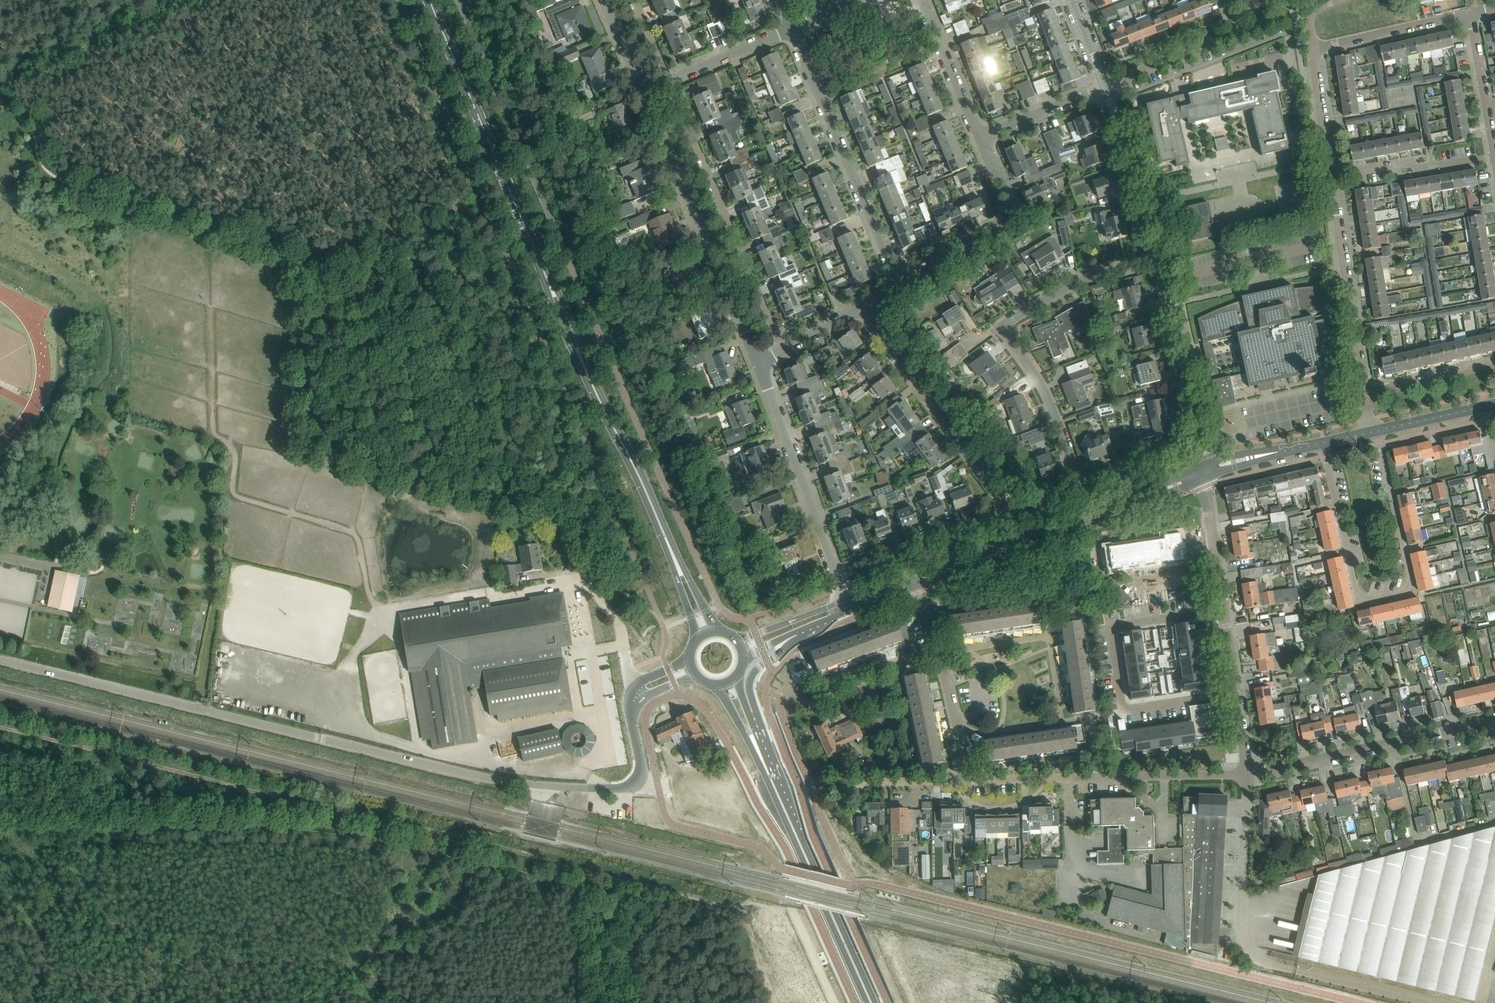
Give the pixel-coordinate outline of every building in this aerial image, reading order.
[(529,15),(553,5),(552,4),(554,3),(553,0),(534,0),(524,4),(529,15)] [(580,32),(589,28),(578,0),(573,0),(547,11),(559,41),(580,32)] [(665,21),(678,15),(672,0),(661,0),(653,3),(659,17),(663,15),(665,21)] [(746,10),(746,11),(762,5),(760,0),(742,0),(746,10)] [(818,0),(805,0),(809,9),(820,4),(818,0)] [(1098,8),(1111,4),(1110,0),(1095,0),(1098,8)] [(1191,5),(1196,18),(1210,12),(1207,6),(1212,4),(1211,0),(1189,0),(1191,5)] [(1123,2),(1115,5),(1117,11),(1125,8),(1123,2)] [(746,11),(746,10),(740,13),(746,25),(767,16),(762,5),(746,11)] [(1117,11),(1115,5),(1101,11),(1105,19),(1118,14),(1117,11)] [(1191,5),(1178,10),(1183,23),(1196,18),(1191,5)] [(1041,27),(1057,21),(1052,9),(1031,17),(1034,24),(1027,27),(1029,31),(1041,27)] [(1158,18),(1151,20),(1156,33),(1169,28),(1165,15),(1163,9),(1155,12),(1158,18)] [(1178,10),(1165,15),(1169,28),(1183,23),(1178,10)] [(1005,16),(1007,22),(1019,17),(1017,12),(1005,16)] [(985,25),(987,30),(1007,22),(1005,16),(1003,17),(1002,13),(990,17),(992,22),(985,25)] [(664,28),(670,41),(686,35),(678,15),(665,21),(668,26),(664,28)] [(983,26),(985,25),(992,22),(990,17),(981,21),(983,26)] [(1013,37),(1012,38),(1012,39),(1019,36),(1019,35),(1015,26),(1021,23),(1019,17),(1007,22),(1010,28),(1013,37)] [(1136,21),(1138,26),(1143,38),(1156,33),(1151,20),(1145,23),(1143,18),(1136,21)] [(953,25),(955,31),(967,26),(965,20),(953,25)] [(1041,27),(1046,39),(1061,32),(1057,21),(1041,27)] [(720,22),(714,25),(719,36),(725,34),(720,22)] [(989,36),(1010,28),(1007,22),(987,30),(989,36)] [(719,36),(714,25),(713,23),(708,26),(713,39),(719,36)] [(967,26),(955,31),(957,36),(969,32),(967,26)] [(1129,43),(1125,31),(1123,26),(1109,31),(1116,49),(1129,43)] [(1138,26),(1125,31),(1129,43),(1143,38),(1138,26)] [(686,35),(670,41),(675,55),(691,48),(692,51),(697,49),(694,43),(696,42),(692,32),(686,35)] [(1046,39),(1050,50),(1066,44),(1061,32),(1046,39)] [(1451,32),(1439,34),(1442,49),(1455,46),(1451,32)] [(1439,34),(1427,37),(1430,52),(1442,49),(1439,34)] [(1019,36),(1012,39),(1015,46),(1023,43),(1020,35),(1019,35),(1019,36)] [(960,44),(965,57),(988,48),(984,37),(976,38),(960,44)] [(1427,37),(1416,40),(1419,54),(1430,52),(1427,37)] [(1015,46),(1012,39),(1012,38),(1007,40),(1010,48),(1015,46)] [(1416,40),(1404,42),(1407,57),(1419,54),(1416,40)] [(1404,42),(1392,45),(1395,60),(1407,57),(1404,42)] [(1050,50),(1055,62),(1070,56),(1066,44),(1050,50)] [(1369,64),(1375,63),(1380,62),(1378,50),(1377,45),(1366,48),(1369,64)] [(1395,60),(1392,45),(1380,48),(1384,62),(1395,60)] [(558,57),(561,64),(579,57),(575,48),(557,56),(558,57)] [(598,48),(589,52),(581,56),(592,82),(591,83),(595,93),(609,88),(608,87),(612,85),(606,70),(607,70),(598,48)] [(965,57),(970,68),(985,62),(993,59),(988,48),(965,57)] [(1021,51),(1024,61),(1030,58),(1026,49),(1021,51)] [(555,51),(546,55),(548,58),(549,61),(558,57),(557,56),(555,51)] [(1012,54),(1016,64),(1021,62),(1017,52),(1012,54)] [(762,60),(767,72),(782,65),(777,53),(762,60)] [(1336,57),(1338,69),(1358,66),(1356,54),(1336,57)] [(1055,62),(1059,73),(1075,67),(1070,56),(1055,62)] [(1030,58),(1024,61),(1027,68),(1033,66),(1030,58)] [(970,68),(974,80),(990,74),(985,62),(970,68)] [(1021,62),(1016,64),(1019,72),(1024,69),(1021,62)] [(908,70),(913,81),(928,75),(924,63),(908,70)] [(767,72),(772,83),(787,77),(782,65),(767,72)] [(1338,69),(1340,81),(1355,79),(1360,78),(1358,66),(1338,69)] [(738,70),(743,82),(749,79),(744,67),(738,70)] [(1075,67),(1059,73),(1064,85),(1071,82),(1073,81),(1075,81),(1079,79),(1075,67)] [(974,80),(978,91),(994,85),(990,74),(974,80)] [(711,96),(721,92),(714,75),(701,81),(706,93),(694,98),(699,111),(715,104),(711,96)] [(913,81),(918,93),(933,87),(928,75),(913,81)] [(1272,75),(1216,88),(1223,116),(1252,109),(1252,112),(1251,112),(1261,156),(1289,150),(1272,75)] [(772,83),(776,94),(792,88),(787,77),(772,83)] [(1045,79),(1039,81),(1044,93),(1049,90),(1045,79)] [(1340,81),(1342,93),(1357,91),(1355,79),(1340,81)] [(887,82),(891,91),(896,89),(892,80),(887,82)] [(1016,85),(1018,89),(1024,87),(1028,99),(1034,96),(1028,80),(1016,85)] [(1463,92),(1460,80),(1446,82),(1448,95),(1463,92)] [(1044,93),(1039,81),(1033,83),(1038,95),(1044,93)] [(753,91),(749,82),(744,84),(747,93),(753,91)] [(978,91),(983,103),(998,97),(1005,94),(1002,89),(999,83),(994,85),(978,91)] [(878,86),(882,94),(887,92),(884,84),(878,86)] [(923,104),(938,98),(933,87),(918,93),(921,99),(911,103),(913,108),(923,104)] [(1024,87),(1018,89),(1023,101),(1028,99),(1024,87)] [(792,88),(776,94),(781,106),(797,100),(792,88)] [(1188,97),(1175,100),(1179,120),(1186,118),(1188,124),(1223,116),(1216,88),(1188,95),(1188,97)] [(896,89),(891,91),(894,99),(899,97),(896,89)] [(840,98),(845,110),(866,101),(861,90),(840,98)] [(757,99),(753,91),(747,93),(751,102),(757,99)] [(1342,93),(1343,105),(1358,102),(1357,91),(1342,93)] [(887,92),(882,94),(886,102),(891,100),(887,92)] [(1465,104),(1463,92),(1448,95),(1450,106),(1465,104)] [(998,97),(983,103),(987,114),(1003,108),(998,97)] [(938,98),(923,104),(928,116),(943,110),(938,98)] [(1179,120),(1175,100),(1174,100),(1173,98),(1145,105),(1159,164),(1175,161),(1176,166),(1175,166),(1175,167),(1189,164),(1179,120)] [(845,110),(850,121),(865,115),(870,113),(866,101),(845,110)] [(1358,102),(1343,105),(1345,117),(1360,115),(1358,102)] [(897,105),(900,113),(905,111),(901,103),(897,105)] [(1419,104),(1421,111),(1426,110),(1432,109),(1431,103),(1425,104),(1424,103),(1419,104)] [(622,104),(613,108),(608,110),(616,129),(630,123),(622,104)] [(740,117),(738,112),(734,114),(731,114),(729,109),(719,113),(715,104),(699,111),(705,124),(717,119),(719,125),(740,117)] [(1467,116),(1465,104),(1450,106),(1452,118),(1467,116)] [(749,105),(741,108),(743,114),(752,111),(749,105)] [(888,108),(892,117),(897,115),(893,106),(888,108)] [(577,112),(581,122),(593,117),(589,108),(577,112)] [(782,114),(780,108),(768,113),(771,119),(782,114)] [(787,120),(792,132),(807,125),(802,113),(787,120)] [(785,120),(782,114),(771,119),(773,125),(785,120)] [(850,121),(854,133),(870,127),(865,115),(850,121)] [(897,115),(892,117),(895,125),(901,123),(897,115)] [(1067,124),(1071,134),(1077,131),(1080,138),(1096,133),(1089,116),(1067,124)] [(1469,128),(1467,116),(1452,118),(1454,130),(1469,128)] [(715,150),(731,143),(744,138),(739,127),(740,119),(740,117),(719,125),(722,132),(710,137),(715,150)] [(916,127),(916,128),(928,123),(925,117),(914,122),(916,127)] [(932,127),(937,139),(953,133),(948,121),(932,127)] [(928,123),(916,128),(919,134),(930,129),(928,123)] [(792,132),(797,143),(812,136),(807,125),(792,132)] [(854,133),(859,144),(875,138),(870,127),(854,133)] [(1471,139),(1469,128),(1454,130),(1456,142),(1471,140),(1471,139)] [(898,131),(901,140),(906,138),(903,129),(898,131)] [(1056,148),(1057,152),(1064,150),(1064,149),(1055,130),(1050,132),(1056,148)] [(1050,150),(1056,148),(1050,132),(1043,135),(1050,150)] [(937,139),(942,150),(957,144),(953,133),(937,139)] [(1425,148),(1422,133),(1410,136),(1413,150),(1425,148)] [(817,148),(812,136),(797,143),(801,154),(817,148)] [(1413,150),(1410,136),(1398,138),(1401,153),(1413,150)] [(1214,140),(1217,152),(1229,149),(1226,137),(1214,140)] [(859,144),(864,156),(879,149),(875,138),(859,144)] [(1401,153),(1398,138),(1386,140),(1389,155),(1401,153)] [(1389,155),(1386,140),(1375,142),(1377,157),(1389,155)] [(1377,157),(1375,142),(1363,144),(1366,159),(1377,157)] [(733,158),(736,164),(749,158),(745,148),(735,152),(731,143),(715,150),(721,163),(733,158)] [(776,152),(772,143),(766,145),(770,154),(776,152)] [(942,150),(947,162),(962,155),(957,144),(942,150)] [(1366,159),(1363,144),(1351,147),(1353,161),(1366,159)] [(1005,150),(1012,166),(1025,161),(1018,145),(1005,150)] [(1064,150),(1057,152),(1060,159),(1077,153),(1075,146),(1064,149),(1064,150)] [(1105,152),(1102,153),(1099,146),(1085,151),(1087,158),(1081,160),(1084,168),(1098,163),(1099,166),(1108,163),(1105,152)] [(822,159),(817,148),(801,154),(806,166),(822,159)] [(879,149),(864,156),(869,168),(875,165),(884,161),(879,149)] [(916,152),(920,160),(925,158),(921,150),(916,152)] [(779,160),(776,152),(770,154),(774,163),(779,160)] [(889,166),(900,161),(898,156),(898,155),(884,161),(875,165),(877,171),(889,166)] [(962,155),(947,162),(952,173),(967,167),(962,155)] [(726,176),(732,188),(747,182),(744,173),(754,169),(749,158),(736,164),(738,170),(726,176)] [(925,158),(920,160),(923,168),(928,166),(925,158)] [(643,159),(634,163),(620,169),(623,177),(629,175),(632,182),(630,183),(631,185),(633,184),(639,199),(658,191),(648,166),(646,167),(643,159)] [(877,186),(879,191),(894,185),(901,182),(896,170),(903,168),(900,161),(889,166),(877,171),(880,177),(874,180),(874,181),(873,182),(875,186),(877,186)] [(1025,161),(1012,166),(1016,178),(1030,172),(1025,161)] [(1042,171),(1045,177),(1061,171),(1058,164),(1042,171)] [(793,173),(796,179),(807,174),(805,168),(793,173)] [(1045,177),(1042,178),(1045,184),(1023,193),(1028,206),(1043,200),(1041,194),(1058,187),(1055,181),(1067,176),(1065,169),(1061,171),(1045,177)] [(957,175),(959,181),(971,176),(969,170),(957,175)] [(1466,187),(1478,185),(1476,170),(1464,172),(1466,187)] [(1464,172),(1452,174),(1454,189),(1466,187),(1464,172)] [(832,185),(827,173),(812,179),(817,191),(832,185)] [(807,174),(796,179),(798,184),(810,179),(807,174)] [(1452,174),(1440,176),(1443,191),(1454,189),(1452,174)] [(926,175),(921,177),(925,185),(930,183),(926,175)] [(971,176),(959,181),(962,187),(973,182),(971,176)] [(1443,191),(1440,176),(1428,178),(1431,193),(1443,191)] [(1093,183),(1084,186),(1087,194),(1096,191),(1098,198),(1115,192),(1110,177),(1093,182),(1093,183)] [(1071,182),(1072,185),(1073,188),(1085,184),(1083,178),(1071,182)] [(1428,178),(1416,180),(1419,195),(1431,193),(1428,178)] [(1419,195),(1416,180),(1404,182),(1407,197),(1419,195)] [(749,196),(752,202),(766,197),(761,186),(751,191),(747,182),(732,188),(737,201),(749,196)] [(1401,183),(1392,184),(1394,197),(1399,196),(1403,195),(1401,183)] [(837,196),(832,185),(817,191),(822,203),(837,196)] [(879,191),(884,203),(899,196),(894,185),(879,191)] [(937,189),(935,185),(926,188),(928,193),(937,189)] [(1378,197),(1376,187),(1356,190),(1358,202),(1373,200),(1378,199),(1378,197)] [(913,190),(917,198),(922,196),(918,188),(913,190)] [(842,208),(837,196),(822,203),(827,214),(842,208)] [(884,203),(888,214),(904,207),(899,196),(884,203)] [(743,214),(748,227),(764,220),(760,212),(770,208),(766,197),(752,202),(755,209),(743,214)] [(980,198),(968,203),(975,219),(987,214),(980,198)] [(1374,212),(1373,200),(1358,202),(1360,214),(1374,212)] [(617,207),(622,218),(636,212),(631,201),(617,207)] [(803,210),(800,202),(794,204),(798,213),(803,210)] [(1208,202),(1182,208),(1190,241),(1220,234),(1218,222),(1212,223),(1210,218),(1211,218),(1208,202)] [(919,205),(923,213),(928,211),(924,203),(919,205)] [(968,203),(958,208),(964,223),(975,219),(968,203)] [(888,214),(893,226),(909,219),(904,207),(888,214)] [(842,208),(827,214),(832,226),(847,219),(842,208)] [(958,208),(946,212),(953,228),(964,223),(958,208)] [(807,219),(803,210),(798,213),(801,221),(807,219)] [(928,211),(923,213),(926,222),(931,220),(928,211)] [(1063,213),(1066,227),(1074,225),(1071,211),(1063,213)] [(1125,235),(1121,217),(1111,220),(1109,211),(1095,215),(1097,223),(1106,221),(1108,229),(1106,230),(1108,238),(1110,238),(1110,239),(1119,237),(1121,237),(1120,236),(1125,235)] [(953,228),(946,212),(934,218),(941,233),(953,228)] [(1361,226),(1376,224),(1374,212),(1360,214),(1361,226)] [(669,215),(659,219),(650,222),(660,245),(658,246),(659,249),(676,241),(670,226),(673,224),(669,215)] [(1486,227),(1484,215),(1463,218),(1465,230),(1471,229),(1486,227)] [(628,221),(632,230),(643,226),(639,216),(628,221)] [(893,226),(898,237),(913,231),(909,219),(893,226)] [(766,235),(768,241),(782,235),(778,225),(767,229),(764,220),(748,227),(754,240),(766,235)] [(932,223),(926,225),(931,237),(937,234),(932,223)] [(1363,238),(1378,236),(1376,224),(1361,226),(1363,238)] [(1065,227),(1059,229),(1060,235),(1062,240),(1067,239),(1066,235),(1065,227)] [(1488,239),(1486,227),(1471,229),(1473,241),(1488,239)] [(833,233),(830,228),(818,233),(821,238),(833,233)] [(913,231),(898,237),(903,249),(918,242),(913,231)] [(835,239),(833,233),(821,238),(823,244),(835,239)] [(858,244),(853,233),(837,239),(842,251),(858,244)] [(759,253),(764,265),(780,259),(776,251),(787,246),(782,235),(768,241),(771,248),(759,253)] [(1043,241),(1021,253),(1025,259),(1029,266),(1035,276),(1044,270),(1043,268),(1058,260),(1057,260),(1064,256),(1064,254),(1060,248),(1053,237),(1052,235),(1043,241)] [(1365,250),(1380,248),(1378,236),(1363,238),(1365,250)] [(1490,250),(1488,239),(1473,241),(1475,253),(1490,250)] [(862,256),(858,244),(842,251),(847,262),(862,256)] [(1492,262),(1490,250),(1475,253),(1477,265),(1492,262)] [(867,267),(862,256),(847,262),(852,274),(867,267)] [(675,257),(666,261),(659,264),(662,271),(672,267),(684,294),(699,288),(688,260),(678,264),(675,257)] [(1383,269),(1381,257),(1366,259),(1368,272),(1383,269)] [(782,274),(784,279),(798,274),(794,264),(784,268),(780,259),(764,265),(770,279),(782,274)] [(819,264),(823,273),(828,270),(825,261),(819,264)] [(1494,274),(1492,262),(1477,265),(1479,277),(1494,274)] [(867,267),(852,274),(857,286),(872,279),(867,267)] [(975,297),(975,299),(975,300),(975,302),(976,303),(977,304),(979,305),(980,305),(982,305),(983,305),(984,306),(1007,293),(1006,291),(1018,284),(1008,269),(1002,273),(1002,274),(997,277),(996,276),(980,286),(982,289),(976,293),(977,295),(976,296),(975,297)] [(1385,281),(1383,269),(1368,272),(1370,283),(1385,281)] [(828,270),(823,273),(826,281),(832,279),(828,270)] [(775,292),(780,304),(796,297),(793,289),(803,285),(798,274),(784,279),(787,287),(775,292)] [(1494,274),(1479,277),(1481,288),(1494,286),(1494,281),(1494,274)] [(1387,293),(1385,281),(1370,283),(1372,295),(1387,293)] [(839,293),(834,282),(828,284),(833,296),(839,293)] [(1117,291),(1118,292),(1119,296),(1119,300),(1124,298),(1127,311),(1132,310),(1142,308),(1137,286),(1120,290),(1117,291)] [(1238,302),(1233,304),(1228,306),(1223,308),(1214,311),(1206,315),(1198,319),(1203,343),(1236,335),(1245,373),(1247,383),(1248,388),(1249,388),(1249,385),(1259,383),(1260,388),(1271,385),(1270,380),(1302,373),(1303,378),(1314,376),(1313,371),(1323,368),(1323,371),(1325,371),(1323,364),(1334,362),(1333,360),(1335,359),(1336,359),(1329,327),(1328,327),(1326,328),(1324,319),(1313,322),(1313,318),(1323,316),(1317,287),(1310,287),(1305,288),(1297,289),(1292,289),(1292,286),(1241,297),(1241,298),(1242,298),(1242,301),(1238,302)] [(1481,288),(1483,301),(1494,299),(1494,286),(1481,288)] [(1403,303),(1401,295),(1387,297),(1387,293),(1372,295),(1374,307),(1388,305),(1403,303)] [(796,297),(780,304),(786,317),(798,312),(801,319),(815,313),(811,304),(810,302),(800,307),(796,297)] [(1054,318),(1056,321),(1059,326),(1061,324),(1065,331),(1067,334),(1081,326),(1079,323),(1089,317),(1087,311),(1084,301),(1072,308),(1054,318)] [(1487,304),(1487,308),(1489,315),(1494,314),(1494,308),(1493,302),(1487,304)] [(1390,317),(1388,305),(1374,307),(1375,319),(1390,317)] [(707,306),(698,310),(690,314),(700,339),(718,331),(707,306)] [(942,315),(944,317),(936,322),(941,329),(945,336),(954,331),(956,334),(963,330),(958,322),(965,318),(957,306),(956,306),(956,307),(942,315)] [(665,313),(668,320),(681,315),(678,307),(665,313)] [(1059,326),(1056,321),(1042,326),(1042,325),(1032,329),(1036,338),(1039,344),(1047,342),(1053,359),(1062,355),(1060,350),(1067,348),(1061,333),(1065,331),(1061,324),(1059,326)] [(1105,325),(1107,333),(1119,330),(1118,322),(1105,325)] [(1147,327),(1137,329),(1133,330),(1126,332),(1129,342),(1135,341),(1137,348),(1151,345),(1147,327)] [(840,340),(839,339),(834,342),(839,350),(844,347),(848,353),(861,344),(852,331),(840,340)] [(937,333),(931,337),(936,346),(943,341),(937,333)] [(1491,334),(1479,337),(1483,354),(1494,351),(1494,350),(1491,334)] [(1459,359),(1455,342),(1448,344),(1446,335),(1441,336),(1441,339),(1443,345),(1447,362),(1459,359)] [(1483,354),(1479,337),(1467,339),(1471,356),(1483,354)] [(1471,356),(1467,339),(1455,342),(1459,359),(1471,356)] [(942,356),(951,368),(969,355),(966,357),(957,344),(942,356)] [(702,353),(675,363),(680,375),(681,375),(692,371),(691,368),(701,364),(703,363),(703,362),(705,361),(708,368),(716,365),(719,374),(712,377),(716,388),(727,383),(726,380),(727,380),(736,376),(726,352),(723,353),(720,345),(712,349),(702,353)] [(1447,362),(1443,345),(1431,348),(1434,365),(1447,362)] [(819,351),(833,374),(838,369),(825,347),(819,351)] [(1434,365),(1431,348),(1419,350),(1422,367),(1434,365)] [(1398,373),(1394,356),(1395,356),(1393,349),(1386,351),(1388,357),(1382,359),(1386,376),(1398,373)] [(1422,367),(1419,350),(1406,353),(1410,370),(1422,367)] [(1410,370),(1406,353),(1395,356),(1394,356),(1398,373),(1410,370)] [(877,368),(878,367),(869,354),(851,367),(856,374),(860,370),(865,377),(867,376),(870,380),(880,373),(877,368)] [(971,366),(979,377),(982,375),(991,387),(1006,376),(997,363),(995,364),(987,354),(971,366)] [(798,390),(805,388),(819,382),(817,376),(809,379),(805,370),(802,360),(797,364),(798,366),(785,371),(790,386),(796,384),(798,390)] [(1155,361),(1145,364),(1135,366),(1140,386),(1160,381),(1155,361)] [(1072,381),(1063,385),(1071,406),(1073,405),(1076,411),(1091,406),(1089,401),(1088,401),(1082,386),(1093,382),(1087,368),(1086,368),(1084,363),(1085,362),(1067,368),(1072,381)] [(838,369),(833,374),(836,381),(847,372),(846,371),(850,368),(846,363),(838,369)] [(1247,383),(1245,373),(1211,381),(1218,408),(1218,407),(1218,406),(1234,402),(1234,404),(1235,404),(1231,386),(1247,383)] [(886,377),(878,383),(869,390),(873,396),(878,393),(882,399),(895,389),(886,377)] [(821,404),(818,396),(823,394),(819,383),(805,388),(808,395),(795,399),(800,412),(816,406),(821,404)] [(848,396),(852,402),(865,393),(860,387),(848,396)] [(1020,395),(1011,399),(1005,401),(1012,420),(1008,421),(1013,434),(1017,433),(1027,429),(1024,423),(1032,420),(1029,412),(1027,412),(1020,395)] [(983,407),(987,412),(999,403),(995,398),(983,407)] [(1138,429),(1140,438),(1141,439),(1154,436),(1153,435),(1155,434),(1155,437),(1156,436),(1155,434),(1167,432),(1164,417),(1168,416),(1164,399),(1131,407),(1134,420),(1140,419),(1142,428),(1138,429)] [(745,401),(736,404),(726,408),(734,429),(723,433),(728,445),(747,438),(742,426),(753,422),(745,401)] [(889,428),(897,423),(911,412),(904,401),(898,406),(897,404),(887,410),(891,415),(884,421),(889,428)] [(1096,407),(1100,416),(1114,413),(1112,403),(1096,407)] [(834,422),(831,414),(830,411),(819,415),(816,406),(800,412),(805,425),(817,421),(820,427),(834,422)] [(1095,416),(1092,408),(1077,414),(1080,421),(1095,416)] [(878,409),(862,420),(866,426),(882,415),(878,409)] [(837,412),(831,414),(834,422),(840,420),(837,412)] [(904,445),(914,437),(915,437),(911,432),(915,429),(914,426),(919,422),(911,412),(897,423),(906,435),(885,450),(889,456),(904,445)] [(697,433),(692,420),(686,423),(691,435),(697,433)] [(831,446),(827,437),(844,431),(840,420),(834,422),(820,427),(822,434),(810,438),(815,452),(831,446)] [(1040,428),(1028,432),(1020,435),(1023,442),(1042,435),(1040,428)] [(1481,431),(1467,434),(1471,448),(1473,456),(1487,453),(1487,451),(1491,450),(1488,436),(1482,438),(1481,431)] [(1467,434),(1455,437),(1458,451),(1471,448),(1467,434)] [(925,455),(937,446),(928,435),(918,442),(914,437),(904,445),(917,461),(925,455)] [(1103,448),(1111,445),(1107,435),(1092,440),(1086,438),(1082,445),(1085,446),(1087,450),(1087,453),(1088,453),(1090,460),(1099,457),(1098,455),(1105,452),(1103,448)] [(1444,444),(1438,446),(1441,459),(1447,457),(1447,453),(1458,451),(1455,437),(1443,440),(1444,444)] [(1431,442),(1419,445),(1422,459),(1434,456),(1435,460),(1441,459),(1438,446),(1432,447),(1431,442)] [(848,462),(844,451),(839,453),(836,444),(831,446),(815,452),(820,465),(832,460),(834,467),(848,462)] [(1419,445),(1406,448),(1410,462),(1415,460),(1416,465),(1423,463),(1422,459),(1419,445)] [(763,446),(753,450),(741,454),(744,463),(750,461),(755,476),(765,473),(767,472),(766,472),(772,470),(771,469),(770,470),(765,456),(766,456),(763,446)] [(937,446),(925,455),(929,461),(926,464),(930,469),(937,464),(946,458),(937,446)] [(1410,462),(1406,448),(1394,451),(1397,465),(1410,462)] [(726,450),(712,455),(715,462),(729,457),(726,450)] [(1056,472),(1050,456),(1048,451),(1034,456),(1036,461),(1034,463),(1034,467),(1036,469),(1039,469),(1042,477),(1056,472)] [(873,454),(867,457),(869,462),(875,460),(873,454)] [(845,485),(842,476),(852,473),(848,462),(834,467),(837,473),(824,478),(829,491),(845,485)] [(940,472),(936,475),(939,482),(944,478),(945,478),(955,470),(951,464),(940,472)] [(1465,474),(1463,466),(1457,467),(1458,476),(1465,474)] [(1302,471),(1305,485),(1314,484),(1317,501),(1310,503),(1311,510),(1327,506),(1318,468),(1302,471)] [(1288,475),(1291,489),(1305,485),(1302,471),(1288,475)] [(913,477),(915,483),(927,478),(925,472),(913,477)] [(1494,474),(1480,477),(1483,490),(1494,487),(1494,476),(1494,474)] [(936,475),(930,478),(935,490),(941,488),(936,475)] [(1273,478),(1277,492),(1291,489),(1288,475),(1273,478)] [(1399,478),(1401,488),(1410,486),(1408,478),(1406,479),(1406,476),(1399,478)] [(1448,481),(1449,487),(1467,483),(1465,477),(1448,481)] [(1254,482),(1258,498),(1269,495),(1270,498),(1278,496),(1277,492),(1273,478),(1254,482)] [(1258,498),(1254,482),(1240,485),(1244,500),(1245,506),(1246,511),(1248,517),(1256,515),(1254,509),(1253,509),(1251,510),(1250,505),(1249,501),(1249,498),(1257,497),(1257,498),(1258,498)] [(1435,501),(1441,499),(1448,497),(1444,482),(1431,485),(1435,501)] [(845,485),(829,491),(834,504),(846,500),(847,502),(857,499),(861,497),(859,490),(853,492),(849,484),(845,485)] [(964,484),(948,490),(955,509),(973,503),(968,489),(966,490),(964,484)] [(878,497),(884,495),(893,491),(890,485),(873,491),(876,498),(878,497)] [(904,487),(908,498),(914,496),(910,485),(904,487)] [(1235,501),(1244,500),(1240,485),(1225,489),(1230,512),(1237,511),(1235,501)] [(1483,490),(1486,502),(1494,500),(1494,487),(1483,490)] [(1421,504),(1418,491),(1398,496),(1401,508),(1415,505),(1421,504)] [(780,493),(771,497),(752,504),(755,512),(760,510),(767,529),(781,524),(776,510),(785,507),(780,493)] [(884,495),(878,497),(880,502),(882,508),(888,506),(884,495)] [(930,498),(917,503),(920,512),(925,510),(925,511),(926,510),(929,519),(944,513),(937,495),(929,498),(930,498)] [(728,501),(733,514),(745,509),(740,497),(729,501),(728,501)] [(1486,502),(1481,503),(1483,510),(1488,509),(1489,515),(1494,513),(1494,500),(1486,502)] [(1450,510),(1449,504),(1440,506),(1442,512),(1450,510)] [(837,512),(839,519),(860,511),(857,505),(837,512)] [(1418,518),(1415,505),(1401,508),(1404,521),(1418,518)] [(1285,509),(1286,512),(1286,515),(1300,512),(1298,506),(1285,509)] [(897,513),(899,519),(903,528),(918,523),(912,507),(897,513)] [(1469,522),(1466,510),(1463,511),(1462,508),(1454,509),(1458,524),(1469,522)] [(872,524),(874,528),(877,538),(892,532),(883,510),(875,512),(879,521),(872,524)] [(1248,517),(1246,511),(1231,513),(1232,520),(1248,517)] [(1321,526),(1321,527),(1335,524),(1332,511),(1318,514),(1319,520),(1315,521),(1316,527),(1321,526)] [(1286,521),(1286,515),(1286,512),(1277,513),(1279,522),(1286,521)] [(1279,522),(1277,513),(1270,514),(1272,523),(1279,522)] [(1306,514),(1289,518),(1291,527),(1298,526),(1302,525),(1301,521),(1307,520),(1306,514)] [(1421,530),(1418,518),(1404,521),(1407,533),(1421,530)] [(1289,536),(1286,521),(1279,522),(1281,538),(1289,536)] [(1321,527),(1324,539),(1338,536),(1335,524),(1321,527)] [(865,542),(859,525),(844,531),(850,548),(865,542)] [(1232,534),(1234,545),(1249,543),(1247,533),(1250,533),(1250,527),(1236,529),(1237,533),(1232,534)] [(1423,542),(1421,530),(1407,533),(1409,546),(1423,542)] [(1163,539),(1100,549),(1103,572),(1139,567),(1138,566),(1138,564),(1144,563),(1144,566),(1155,564),(1155,563),(1154,561),(1160,561),(1160,563),(1167,563),(1167,564),(1183,561),(1184,561),(1184,560),(1183,550),(1182,550),(1179,551),(1179,545),(1181,545),(1182,545),(1182,543),(1180,534),(1180,533),(1179,533),(1164,536),(1163,536),(1163,537),(1163,539)] [(1338,536),(1324,539),(1327,552),(1341,548),(1338,536)] [(1249,543),(1234,545),(1236,557),(1241,556),(1241,560),(1254,558),(1253,552),(1250,553),(1249,543)] [(1460,551),(1459,546),(1454,543),(1452,544),(1454,557),(1461,556),(1460,551)] [(523,573),(530,572),(542,570),(538,544),(519,547),(522,564),(514,566),(514,565),(502,567),(505,587),(517,585),(515,574),(523,572),(523,573)] [(785,564),(787,571),(791,581),(806,575),(800,559),(801,558),(796,545),(786,548),(776,552),(781,566),(785,564)] [(1427,557),(1439,555),(1437,549),(1412,555),(1414,567),(1428,564),(1427,557)] [(1346,570),(1343,557),(1329,560),(1332,573),(1346,570)] [(1431,576),(1428,564),(1414,567),(1417,579),(1431,576)] [(1243,584),(1245,596),(1268,593),(1268,592),(1266,584),(1262,582),(1261,578),(1265,574),(1273,573),(1277,570),(1277,565),(1264,567),(1241,571),(1242,581),(1247,580),(1248,583),(1243,584)] [(1348,582),(1346,570),(1332,573),(1333,581),(1334,585),(1348,582)] [(1434,589),(1431,576),(1417,579),(1420,592),(1434,589)] [(72,581),(55,577),(49,606),(72,611),(75,596),(69,594),(72,581)] [(1112,580),(1105,587),(1123,605),(1130,598),(1112,580)] [(1351,594),(1348,582),(1334,585),(1337,598),(1351,594)] [(1058,624),(1055,626),(1059,634),(1057,635),(1060,644),(1058,645),(1062,654),(1060,655),(1063,664),(1061,665),(1065,674),(1063,675),(1066,684),(1064,685),(1068,694),(1065,695),(1069,704),(1070,704),(1071,714),(1095,711),(1081,621),(1079,621),(1079,619),(1081,619),(1079,608),(1077,608),(1077,606),(1079,606),(1077,594),(1075,594),(1075,592),(1077,592),(1076,587),(1059,590),(1059,593),(1058,593),(1050,586),(1046,590),(1054,597),(1055,601),(1056,609),(1058,609),(1059,611),(1056,611),(1058,622),(1060,622),(1060,624),(1058,624)] [(1268,593),(1245,596),(1246,609),(1299,601),(1297,588),(1268,592),(1268,593)] [(1354,607),(1351,594),(1337,598),(1340,610),(1354,607)] [(489,599),(400,614),(409,672),(411,672),(413,672),(425,740),(431,739),(433,749),(433,750),(478,742),(469,690),(486,687),(483,673),(497,670),(536,664),(561,659),(559,648),(567,646),(566,639),(561,609),(559,597),(530,602),(490,608),(489,599)] [(1423,612),(1419,598),(1407,601),(1410,615),(1423,612)] [(1410,615),(1407,601),(1394,604),(1398,618),(1410,615)] [(953,640),(954,640),(963,638),(963,639),(974,640),(974,637),(983,638),(984,636),(993,637),(993,634),(1003,635),(1003,633),(1013,634),(1013,632),(1023,632),(1023,630),(1033,631),(1033,629),(1042,630),(1043,627),(1040,603),(950,616),(953,640)] [(1398,618),(1394,604),(1382,607),(1385,621),(1398,618)] [(1385,621),(1382,607),(1370,610),(1373,624),(1385,621)] [(1373,624),(1370,610),(1357,612),(1361,626),(1373,624)] [(1300,613),(1288,615),(1286,616),(1287,623),(1293,622),(1301,621),(1300,613)] [(896,650),(905,647),(912,644),(907,630),(915,619),(911,615),(904,624),(902,619),(811,653),(819,675),(829,674),(829,672),(839,671),(838,668),(848,667),(848,665),(857,664),(857,661),(867,660),(866,658),(876,657),(876,654),(885,653),(885,651),(896,650)] [(1194,623),(1171,627),(1173,639),(1195,636),(1195,633),(1196,633),(1196,632),(1195,633),(1194,623)] [(1425,626),(1418,628),(1418,630),(1420,637),(1428,635),(1425,626)] [(1144,630),(1122,634),(1123,643),(1122,643),(1122,644),(1123,644),(1123,647),(1145,644),(1146,644),(1144,630)] [(1251,636),(1253,649),(1267,647),(1275,646),(1273,633),(1251,636)] [(1173,639),(1172,640),(1173,650),(1197,646),(1195,636),(1173,639)] [(1389,637),(1377,640),(1378,646),(1390,643),(1389,637)] [(1378,646),(1377,640),(1373,641),(1372,639),(1361,642),(1363,650),(1378,646)] [(1421,640),(1408,643),(1410,650),(1423,647),(1421,640)] [(1145,644),(1123,647),(1125,657),(1144,654),(1146,654),(1145,644)] [(1197,646),(1173,650),(1175,660),(1179,659),(1198,656),(1197,646)] [(1267,647),(1253,649),(1254,661),(1259,660),(1261,672),(1275,670),(1273,656),(1269,656),(1267,647)] [(1144,654),(1125,657),(1126,667),(1145,664),(1144,654)] [(1198,656),(1179,659),(1181,669),(1200,666),(1198,656)] [(564,659),(561,659),(536,664),(497,670),(483,673),(486,687),(490,716),(497,715),(498,721),(572,709),(564,659)] [(927,672),(919,674),(911,676),(910,674),(913,666),(908,664),(903,674),(904,677),(922,767),(946,762),(927,672)] [(1145,664),(1126,667),(1128,677),(1147,674),(1145,664)] [(1200,666),(1181,669),(1182,679),(1201,676),(1200,666)] [(1310,683),(1311,683),(1309,670),(1287,673),(1288,680),(1298,678),(1299,685),(1310,683)] [(1427,692),(1431,709),(1433,719),(1444,716),(1441,702),(1436,703),(1433,691),(1432,691),(1425,670),(1418,672),(1425,693),(1427,692)] [(1147,674),(1128,677),(1129,687),(1148,684),(1151,684),(1151,683),(1149,674),(1147,674)] [(1182,679),(1179,680),(1181,693),(1203,689),(1201,676),(1182,679)] [(1446,684),(1444,676),(1437,678),(1439,686),(1446,684)] [(1257,700),(1272,698),(1277,697),(1276,687),(1274,687),(1273,682),(1260,684),(1260,688),(1256,689),(1257,700)] [(1130,690),(1129,690),(1129,691),(1130,690),(1131,700),(1154,697),(1152,683),(1151,683),(1151,684),(1148,684),(1129,687),(1130,690)] [(1489,686),(1478,688),(1481,702),(1492,700),(1489,686)] [(1409,687),(1399,688),(1404,709),(1410,707),(1412,717),(1425,714),(1421,696),(1411,698),(1409,687)] [(1394,702),(1385,704),(1389,722),(1401,720),(1398,710),(1404,709),(1399,688),(1392,690),(1394,702)] [(1478,688),(1467,691),(1470,705),(1481,702),(1478,688)] [(1389,722),(1385,704),(1382,690),(1373,692),(1373,691),(1360,693),(1363,702),(1366,712),(1368,717),(1377,715),(1379,725),(1389,722)] [(1470,705),(1467,691),(1454,693),(1455,695),(1455,697),(1456,699),(1456,700),(1458,707),(1470,705)] [(1361,714),(1366,712),(1360,693),(1353,696),(1355,704),(1357,703),(1361,714)] [(1290,708),(1289,702),(1273,705),(1272,698),(1257,700),(1259,713),(1278,710),(1284,709),(1286,709),(1290,708)] [(1192,723),(1119,734),(1122,750),(1135,748),(1136,751),(1195,742),(1195,739),(1215,736),(1211,703),(1190,707),(1192,723)] [(1278,710),(1259,713),(1261,725),(1276,723),(1275,715),(1278,715),(1278,713),(1278,710)] [(677,721),(656,730),(659,745),(673,739),(675,744),(678,743),(687,763),(693,761),(695,761),(706,756),(697,735),(701,734),(692,712),(676,718),(677,721)] [(1358,713),(1346,716),(1349,731),(1361,728),(1358,713)] [(1349,731),(1346,716),(1336,718),(1335,715),(1329,716),(1332,730),(1336,729),(1337,734),(1349,731)] [(1322,722),(1313,724),(1316,739),(1328,736),(1326,731),(1330,730),(1327,717),(1321,718),(1322,722)] [(854,719),(849,721),(855,734),(860,732),(854,719)] [(838,734),(821,741),(828,757),(839,752),(837,747),(862,736),(860,732),(855,734),(849,721),(843,724),(846,730),(841,732),(838,734)] [(814,726),(821,741),(838,734),(835,727),(829,730),(825,722),(814,726)] [(1316,739),(1313,724),(1303,726),(1302,723),(1296,724),(1297,728),(1300,737),(1303,736),(1304,741),(1316,739)] [(984,743),(985,755),(987,765),(1077,752),(1076,744),(1085,742),(1083,724),(1082,724),(1082,727),(984,741),(983,738),(973,733),(971,739),(981,744),(984,743)] [(518,738),(524,762),(563,753),(557,729),(518,738)] [(1191,748),(1187,749),(1187,754),(1188,759),(1192,759),(1193,758),(1197,758),(1197,753),(1196,748),(1191,748)] [(1487,757),(1477,759),(1481,775),(1491,772),(1487,757)] [(1477,759),(1467,762),(1470,777),(1481,775),(1477,759)] [(1446,761),(1435,763),(1438,779),(1448,776),(1449,776),(1446,766),(1447,766),(1446,761)] [(1467,762),(1457,764),(1460,779),(1470,777),(1467,762)] [(1435,763),(1425,766),(1428,781),(1438,779),(1435,763)] [(1457,764),(1447,766),(1446,766),(1449,776),(1448,776),(1449,781),(1460,779),(1457,764)] [(1425,766),(1415,768),(1418,783),(1428,781),(1425,766)] [(1380,771),(1383,785),(1388,784),(1392,800),(1404,797),(1399,777),(1395,778),(1392,768),(1380,771)] [(1418,783),(1415,768),(1404,770),(1407,786),(1418,783)] [(1373,787),(1383,785),(1380,771),(1368,773),(1369,778),(1365,779),(1369,795),(1374,794),(1373,787)] [(1359,778),(1347,781),(1350,796),(1360,793),(1362,797),(1367,796),(1364,782),(1360,783),(1359,778)] [(1350,796),(1347,781),(1335,784),(1340,806),(1352,804),(1350,796)] [(1312,789),(1316,803),(1318,813),(1324,811),(1325,813),(1329,812),(1330,817),(1337,815),(1335,809),(1333,799),(1328,800),(1325,786),(1312,789)] [(1306,805),(1316,803),(1312,789),(1301,791),(1301,794),(1298,795),(1301,810),(1306,809),(1306,805)] [(1290,791),(1279,793),(1284,813),(1299,810),(1298,804),(1295,794),(1291,795),(1290,791)] [(1489,793),(1485,794),(1486,800),(1489,816),(1494,814),(1494,792),(1489,793)] [(1284,813),(1279,793),(1267,796),(1268,800),(1261,802),(1259,833),(1269,834),(1270,816),(1284,813)] [(1182,814),(1182,815),(1225,817),(1226,801),(1226,796),(1222,796),(1198,795),(1198,798),(1183,797),(1183,814),(1182,814)] [(1143,854),(1153,854),(1153,849),(1153,816),(1143,816),(1143,812),(1138,808),(1135,808),(1134,798),(1100,799),(1100,800),(1090,800),(1090,826),(1118,825),(1118,828),(1107,828),(1108,850),(1097,851),(1097,865),(1124,864),(1123,834),(1127,834),(1127,850),(1137,850),(1137,854),(1139,856),(1142,856),(1143,854)] [(1041,827),(1040,803),(1028,805),(1028,815),(1022,815),(1023,842),(1030,841),(1029,830),(1041,830),(1041,827)] [(1040,803),(1041,827),(1059,826),(1058,810),(1052,810),(1052,803),(1040,805),(1040,803)] [(884,825),(883,804),(868,804),(868,817),(857,817),(857,833),(866,833),(869,833),(869,825),(884,825)] [(935,829),(953,829),(952,805),(952,807),(941,805),(941,812),(934,812),(935,829)] [(952,805),(953,829),(964,828),(964,833),(971,833),(971,817),(965,817),(964,807),(952,805)] [(1423,807),(1425,814),(1425,813),(1428,826),(1435,824),(1432,812),(1430,813),(1428,806),(1423,807)] [(906,809),(891,809),(892,866),(910,866),(909,817),(907,817),(906,809)] [(986,838),(986,814),(985,814),(985,816),(975,815),(975,838),(986,838)] [(997,816),(986,814),(986,838),(997,838),(997,816)] [(1007,814),(997,816),(997,838),(1008,838),(1007,814)] [(1008,814),(1007,814),(1008,838),(1019,837),(1018,814),(1008,816),(1008,814)] [(1184,848),(1186,938),(1186,947),(1192,947),(1192,943),(1218,944),(1225,817),(1182,815),(1183,848),(1184,848)] [(1428,831),(1424,815),(1415,818),(1418,833),(1428,831)] [(1299,957),(1475,1001),(1494,919),(1494,827),(1398,853),(1382,858),(1320,874),(1299,957)] [(1395,841),(1397,846),(1398,852),(1415,848),(1413,837),(1395,841)] [(1396,845),(1380,849),(1382,858),(1398,853),(1396,845)] [(1153,854),(1153,865),(1151,865),(1151,895),(1114,885),(1106,917),(1168,933),(1173,934),(1182,937),(1185,938),(1186,938),(1184,848),(1183,848),(1153,849),(1153,854)] [(1365,862),(1363,853),(1346,857),(1347,859),(1349,866),(1365,862)] [(1042,859),(1041,860),(1041,869),(1058,869),(1058,859),(1042,859)] [(1328,863),(1330,870),(1349,866),(1347,859),(1328,863)] [(1041,860),(1032,860),(1032,869),(1041,869),(1041,860)] [(1296,874),(1298,880),(1314,876),(1312,869),(1296,874)] [(1278,877),(1280,884),(1296,880),(1294,873),(1278,877)] [(1250,877),(1250,884),(1260,881),(1259,875),(1250,877)] [(1092,894),(1097,904),(1109,898),(1104,888),(1092,894)] [(1042,915),(1054,919),(1055,912),(1043,909),(1042,915)]
